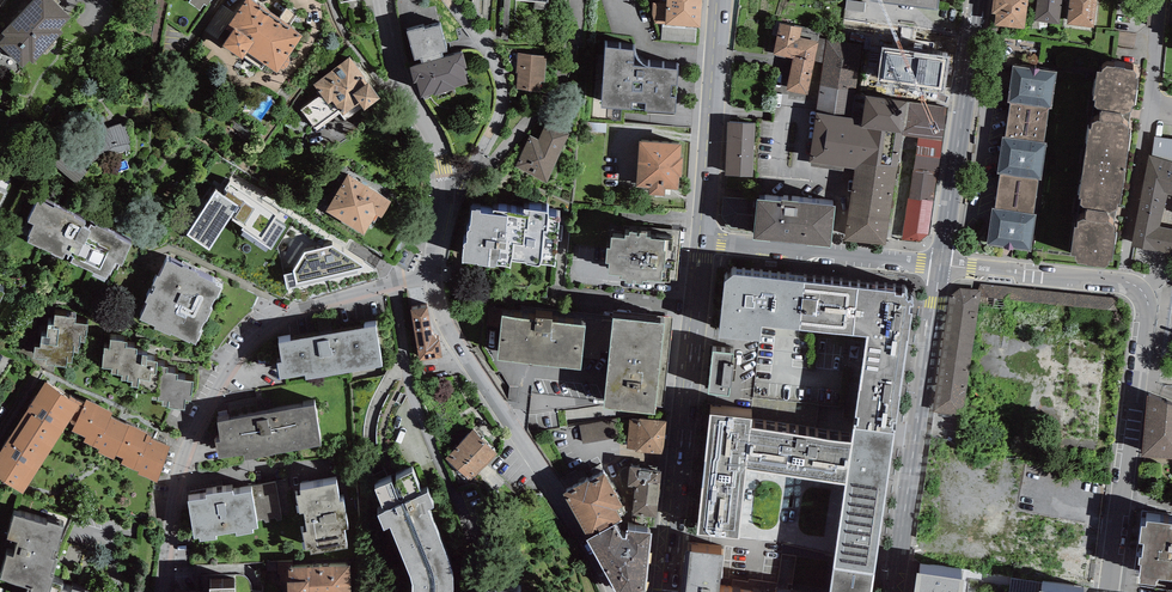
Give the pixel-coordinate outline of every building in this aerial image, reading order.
[(4,35),(0,40),(0,46),(22,67),(30,60),(33,63),(63,31),(59,28),(70,16),(53,0),(32,0),(1,32),(4,35)] [(189,2),(200,9),(204,3),(207,5),(210,0),(190,0),(189,2)] [(253,0),(244,0),(226,27),(231,32),(223,44),(242,59),(243,56),(262,68),(264,63),(277,72),(279,69),(286,68),(290,61),(288,56),(303,35),(291,26),(289,28),(259,7),(261,6),(253,0)] [(497,35),(509,35),(511,0),(500,0),(497,35)] [(666,4),(653,3),(652,23),(701,26),(702,0),(667,0),(666,4)] [(938,9),(939,0),(875,0),(938,9)] [(992,13),(995,13),(994,24),(1025,28),(1028,0),(993,0),(992,13)] [(1034,20),(1059,24),(1063,0),(1037,0),(1034,20)] [(1067,24),(1093,27),(1097,0),(1070,0),(1067,24)] [(802,27),(779,22),(773,54),(792,57),(786,90),(807,94),(818,41),(800,37),(802,27)] [(410,66),(414,81),(417,80),(421,95),(434,92),(434,93),(455,88),(455,86),(467,83),(463,67),(467,67),(463,52),(444,57),(442,52),(447,51),(440,25),(424,29),(423,26),(407,30),(415,60),(420,58),(422,63),(410,66)] [(861,45),(826,39),(815,113),(861,119),(865,96),(855,95),(862,45),(861,45)] [(634,48),(605,45),(601,105),(675,110),(678,68),(649,65),(645,63),(642,61),(638,57),(635,52),(634,48)] [(950,57),(883,47),(877,82),(945,92),(950,57)] [(546,55),(518,53),(517,80),(521,80),(520,90),(540,91),(540,80),(545,80),(546,55)] [(368,81),(349,57),(313,83),(321,94),(301,109),(317,130),(340,113),(345,120),(363,107),(365,109),(381,97),(368,81)] [(1057,71),(1013,65),(1008,101),(1011,101),(1006,137),(1003,136),(998,173),(1000,173),(995,207),(992,206),(986,244),(1031,251),(1036,214),(1033,213),(1038,179),(1041,179),(1047,142),(1044,142),(1049,108),(1052,108),(1057,71)] [(1124,117),(1123,112),(1132,110),(1132,104),(1135,104),(1139,77),(1136,76),(1136,72),(1134,69),(1107,65),(1102,68),(1102,71),(1097,70),(1093,98),(1096,99),(1095,104),(1100,109),(1099,119),(1093,122),(1091,127),(1089,127),(1079,196),(1082,197),(1080,203),(1086,207),(1085,218),(1079,220),(1078,226),(1074,225),(1070,253),(1075,254),(1075,257),(1078,261),(1105,266),(1108,264),(1108,258),(1112,259),(1116,231),(1114,230),(1115,225),(1107,219),(1110,216),(1108,211),(1117,208),(1118,203),(1121,203),(1131,134),(1128,134),(1129,128),(1124,121),(1121,121),(1124,117)] [(942,106),(865,94),(865,96),(861,119),(860,127),(901,132),(902,135),(942,140),(947,107),(942,106)] [(861,119),(815,113),(809,161),(861,168),(855,212),(848,212),(845,239),(887,245),(887,237),(902,135),(901,132),(860,127),(861,119)] [(123,122),(96,133),(107,159),(134,148),(123,122)] [(529,136),(514,167),(547,182),(569,133),(546,122),(538,140),(529,136)] [(754,123),(726,122),(724,175),(751,176),(754,123)] [(927,243),(942,140),(902,135),(887,237),(927,243)] [(1154,137),(1151,155),(1159,158),(1171,160),(1171,139),(1154,137)] [(681,143),(639,140),(636,185),(649,186),(649,194),(664,195),(665,188),(678,189),(679,176),(682,176),(683,157),(680,156),(681,143)] [(1131,245),(1171,253),(1171,229),(1160,227),(1167,193),(1171,195),(1171,162),(1159,158),(1151,155),(1147,154),(1131,245)] [(391,200),(347,174),(325,210),(364,234),(376,214),(381,217),(391,200)] [(244,190),(225,177),(221,184),(216,180),(182,227),(213,249),(227,229),(239,238),(242,233),(272,254),(291,227),(265,208),(268,203),(246,187),(244,190)] [(782,200),(757,197),(757,201),(719,197),(717,218),(718,224),(721,229),(727,233),(753,235),(752,238),(832,246),(835,203),(782,197),(782,200)] [(54,206),(37,199),(27,220),(33,223),(27,233),(30,234),(27,240),(64,257),(66,252),(73,255),(70,261),(107,278),(109,273),(115,275),(120,264),(122,265),(132,244),(116,236),(117,234),(97,224),(96,226),(74,216),(76,215),(55,205),(54,206)] [(481,210),(472,209),(470,219),(469,219),(469,222),(467,224),(467,241),(465,241),(463,243),(462,260),(478,262),(478,263),(479,264),(493,265),(495,264),(496,263),(510,265),(512,259),(526,260),(526,262),(537,264),(538,264),(540,262),(555,263),(560,216),(548,215),(548,214),(548,212),(547,210),(524,208),(524,213),(493,209),(493,212),(480,212),(481,210)] [(295,221),(291,227),(272,254),(265,266),(285,276),(288,290),(363,273),(363,274),(378,270),(295,221)] [(625,237),(611,235),(610,246),(607,246),(606,261),(609,261),(608,273),(622,274),(621,277),(625,278),(625,281),(632,282),(632,278),(636,278),(635,282),(642,283),(643,279),(647,279),(647,278),(670,280),(671,268),(675,269),(677,249),(673,249),(674,235),(656,234),(656,237),(651,237),(651,236),(647,235),(647,232),(640,231),(639,235),(637,234),(637,231),(629,230),(629,233),(626,233),(625,237)] [(182,267),(167,260),(159,276),(156,275),(152,284),(156,285),(153,291),(150,289),(145,300),(147,301),(140,318),(155,325),(154,327),(170,334),(170,333),(189,341),(189,340),(196,343),(201,332),(199,331),(204,320),(206,321),(211,308),(210,308),(215,297),(216,298),(221,286),(216,284),(216,283),(198,275),(199,273),(182,265),(182,267)] [(853,334),(858,286),(733,273),(724,279),(719,334),(760,339),(762,324),(800,328),(800,327),(853,334)] [(1118,298),(980,284),(979,290),(981,291),(980,297),(1117,311),(1118,298)] [(854,423),(854,427),(895,433),(896,428),(892,428),(894,421),(897,422),(912,312),(909,311),(910,304),(913,304),(913,302),(909,298),(908,299),(905,297),(907,295),(904,291),(902,291),(902,294),(894,294),(895,290),(858,286),(853,334),(868,335),(855,415),(858,415),(857,423),(854,423)] [(960,288),(949,297),(933,412),(963,417),(980,297),(981,291),(979,290),(960,288)] [(607,332),(610,292),(590,291),(587,331),(607,332)] [(427,305),(411,308),(420,360),(442,356),(440,340),(432,333),(427,305)] [(674,318),(613,311),(603,407),(654,412),(655,406),(664,406),(674,318)] [(66,315),(55,314),(53,324),(48,323),(47,336),(42,335),(40,346),(34,345),(33,357),(46,358),(46,363),(55,364),(55,365),(66,366),(67,361),(72,362),(72,356),(73,356),(74,351),(78,351),(79,346),(80,346),(80,341),(85,341),(85,335),(86,335),(88,323),(75,322),(76,317),(66,316),(66,315)] [(536,318),(502,314),(497,357),(581,367),(585,324),(552,321),(553,317),(536,316),(536,318)] [(306,378),(382,365),(375,326),(279,343),(282,361),(277,362),(280,377),(305,373),(306,378)] [(126,341),(110,338),(110,348),(104,347),(102,366),(111,368),(111,373),(117,373),(117,375),(121,374),(121,379),(127,379),(127,381),(132,381),(131,386),(142,388),(141,392),(152,394),(152,399),(162,399),(162,405),(168,406),(168,408),(184,409),(185,399),(191,400),(193,380),(177,378),(178,372),(167,371),(168,366),(157,365),(158,360),(147,359),(147,354),(136,353),(137,348),(126,346),(126,341)] [(734,352),(713,350),(708,392),(730,394),(734,352)] [(0,451),(0,478),(22,493),(70,418),(80,404),(45,381),(0,451)] [(1146,394),(1142,456),(1171,459),(1171,404),(1146,394)] [(82,402),(80,404),(70,418),(76,421),(72,430),(86,436),(84,441),(99,448),(111,416),(112,412),(87,399),(86,404),(82,402)] [(314,404),(216,421),(220,441),(215,441),(218,457),(244,453),(245,458),(322,444),(314,404)] [(711,413),(698,532),(739,536),(746,468),(752,426),(752,417),(711,413)] [(151,434),(111,416),(99,448),(98,451),(114,458),(115,455),(123,458),(121,463),(133,468),(139,453),(143,455),(150,438),(151,434)] [(640,419),(629,418),(627,449),(635,449),(635,451),(663,454),(666,421),(640,418),(640,419)] [(616,419),(574,425),(577,444),(619,437),(616,419)] [(852,441),(752,426),(746,468),(846,482),(852,441)] [(895,433),(854,427),(852,441),(846,482),(887,488),(895,433)] [(496,452),(473,430),(445,458),(470,480),(496,452)] [(170,445),(150,438),(143,455),(139,453),(133,468),(138,470),(137,474),(157,481),(170,445)] [(662,470),(629,466),(623,515),(656,519),(662,470)] [(374,487),(384,511),(377,513),(384,528),(389,525),(409,573),(412,581),(412,588),(412,591),(453,591),(453,585),(452,574),(451,565),(427,508),(433,506),(428,492),(422,494),(413,470),(374,487)] [(564,494),(587,538),(614,523),(617,518),(622,505),(603,471),(564,494)] [(337,482),(300,488),(301,494),(297,494),(300,512),(304,511),(307,530),(303,531),(306,549),(310,549),(311,553),(347,547),(344,529),(348,528),(343,500),(340,500),(337,482)] [(874,575),(887,488),(846,482),(834,568),(874,575)] [(206,498),(188,501),(194,537),(199,536),(200,540),(217,537),(216,534),(235,531),(236,535),(253,532),(252,528),(258,527),(252,491),(233,494),(232,490),(206,494),(206,498)] [(14,515),(7,538),(17,541),(12,555),(7,554),(0,578),(11,581),(8,590),(16,591),(68,591),(51,587),(54,576),(51,575),(56,559),(51,558),(54,547),(57,548),(64,525),(48,521),(47,525),(14,515)] [(1146,520),(1146,525),(1140,525),(1134,569),(1138,570),(1138,576),(1140,576),(1139,581),(1155,584),(1156,579),(1157,579),(1158,576),(1171,578),(1171,542),(1171,540),(1171,523),(1146,520)] [(587,538),(617,591),(638,591),(644,589),(651,531),(628,528),(627,536),(621,536),(614,523),(587,538)] [(688,550),(685,589),(714,591),(719,591),(723,553),(688,550)] [(267,561),(267,582),(287,581),(288,591),(350,591),(350,564),(292,566),(292,561),(267,561)] [(874,575),(834,568),(830,591),(871,591),(874,575)] [(917,571),(914,591),(962,591),(964,578),(917,571)]
